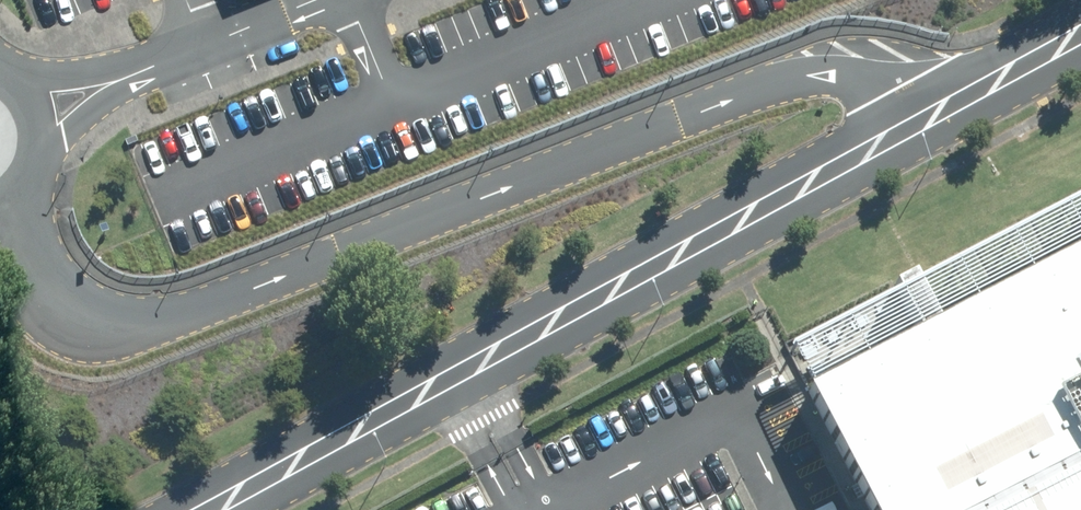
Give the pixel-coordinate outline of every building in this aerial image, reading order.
[(797,357),(877,509),(1080,509),(1080,209),(797,357)]
